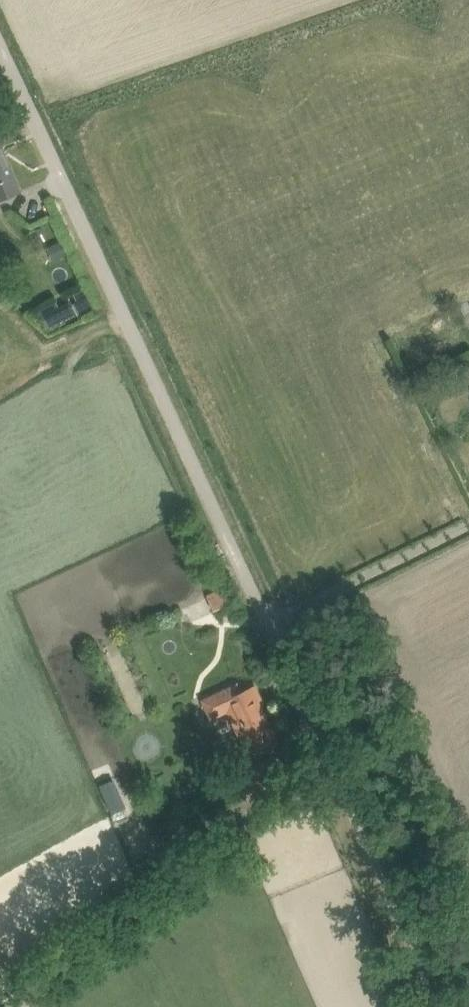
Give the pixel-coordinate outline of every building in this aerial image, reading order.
[(21,190),(5,151),(0,153),(0,199),(21,190)] [(66,224),(51,230),(57,242),(71,236),(66,224)] [(56,301),(39,309),(49,329),(66,320),(56,301)] [(222,587),(207,594),(213,607),(228,600),(224,593),(222,587)] [(256,753),(256,751),(274,743),(255,701),(259,699),(253,686),(241,692),(237,684),(203,699),(211,718),(235,706),(249,736),(242,739),(249,756),(256,753)] [(141,729),(154,738),(161,727),(148,719),(141,729)] [(143,744),(142,746),(142,749),(143,751),(145,753),(147,755),(149,756),(152,755),(154,754),(156,753),(158,751),(158,748),(158,746),(157,743),(156,741),(154,740),(151,739),(149,739),(146,740),(144,742),(143,744)] [(239,771),(249,794),(278,782),(268,759),(239,771)] [(304,845),(310,860),(334,850),(327,834),(304,845)]
